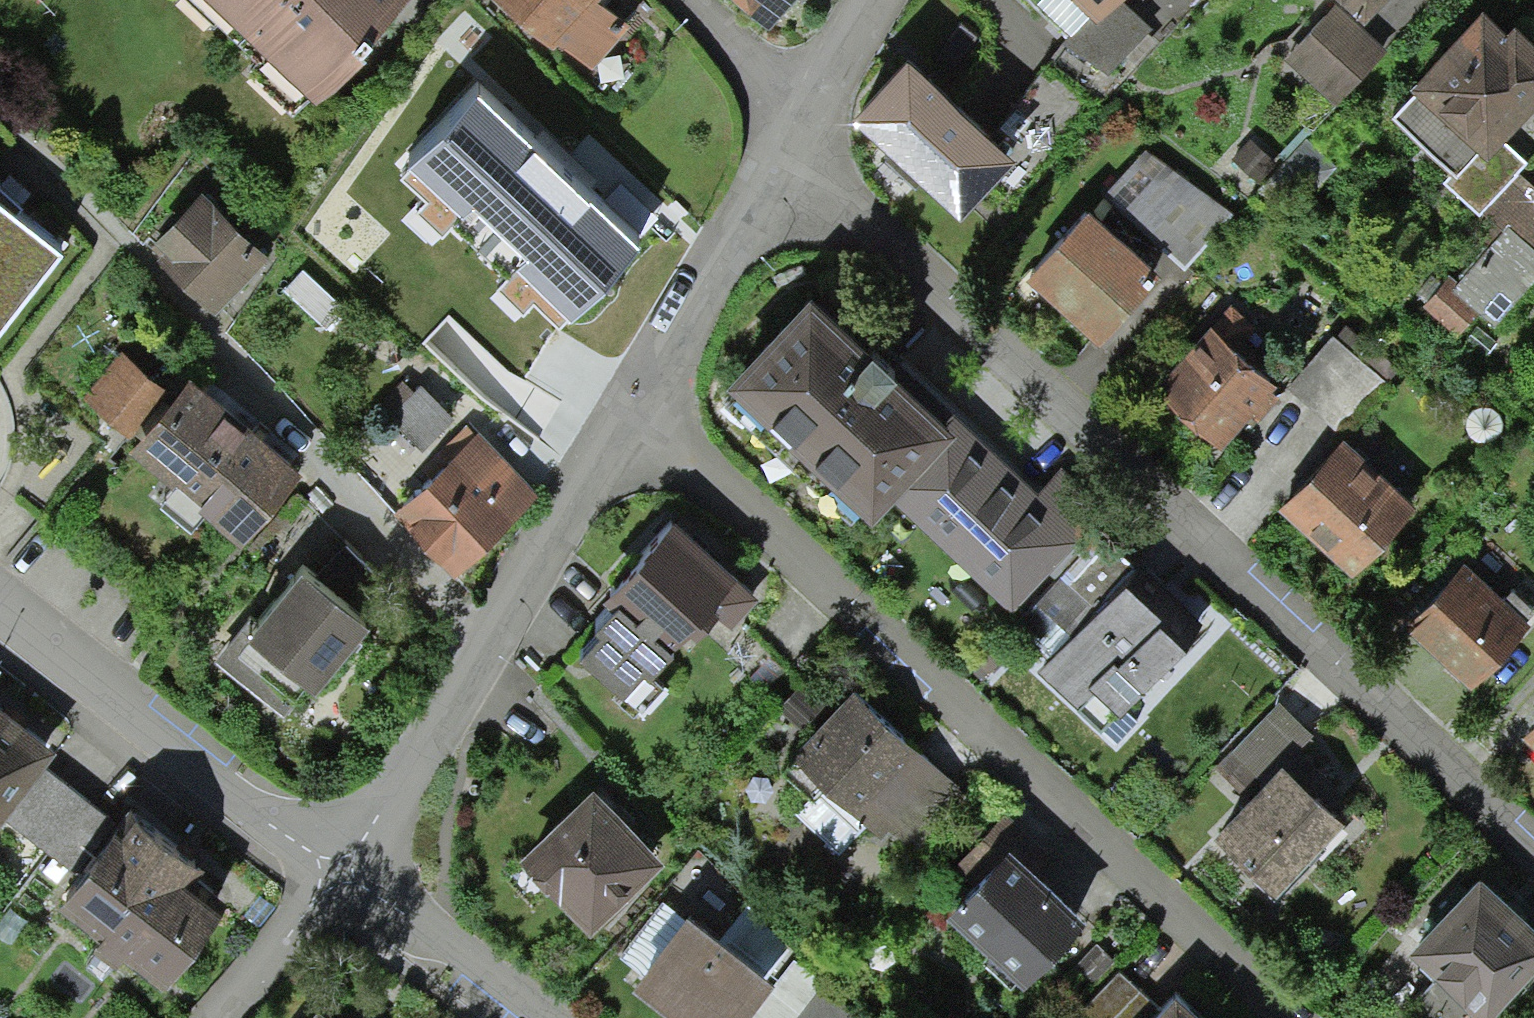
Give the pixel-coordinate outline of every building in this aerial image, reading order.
[(214,17),(220,10),(261,48),(253,57),(292,92),(375,0),(195,0),(214,17)] [(627,13),(612,0),(516,0),(551,31),(556,25),(589,55),(627,13)] [(779,0),(760,0),(771,9),(779,0)] [(1110,78),(1161,25),(1134,0),(1027,0),(1110,78)] [(1338,0),(1330,0),(1281,47),(1331,96),(1383,42),(1338,0)] [(1412,24),(1434,0),(1386,0),(1412,24)] [(1517,163),(1526,154),(1499,129),(1533,92),(1533,21),(1513,2),(1505,11),(1492,0),(1474,0),(1412,65),(1422,74),(1391,107),(1452,165),(1445,174),(1479,206),(1483,201),(1517,163)] [(850,98),(958,194),(1014,132),(906,36),(850,98)] [(427,207),(550,322),(642,224),(484,76),(417,148),(452,181),(427,207)] [(1198,255),(1236,201),(1161,148),(1123,202),(1198,255)] [(1483,201),(1499,215),(1504,209),(1533,237),(1533,179),(1517,163),(1483,201)] [(62,229),(3,183),(8,175),(0,168),(0,311),(62,229)] [(216,303),(271,246),(202,180),(147,238),(162,252),(216,303)] [(1025,270),(1099,332),(1167,253),(1093,190),(1025,270)] [(301,266),(283,286),(324,323),(342,303),(301,266)] [(1051,561),(1088,523),(961,399),(954,406),(817,273),(730,362),(738,370),(723,386),(851,511),(866,496),(871,501),(888,484),(1010,603),(1051,561)] [(1162,377),(1223,430),(1279,366),(1218,313),(1162,377)] [(129,426),(169,380),(122,343),(84,390),(129,426)] [(240,526),(300,451),(190,356),(169,380),(129,426),(174,468),(161,487),(189,513),(205,496),(240,526)] [(422,379),(390,413),(422,444),(454,410),(422,379)] [(1280,489),(1353,555),(1415,485),(1342,420),(1280,489)] [(459,562),(533,484),(468,422),(393,500),(459,562)] [(727,571),(736,562),(673,502),(599,578),(612,591),(594,609),(602,616),(578,641),(637,697),(661,672),(649,660),(670,638),(666,634),(684,615),(694,624),(709,609),(725,624),(753,595),(727,571)] [(1170,583),(1160,594),(1096,536),(1064,570),(1096,600),(1037,664),(1102,724),(1204,614),(1170,583)] [(284,703),(369,601),(303,547),(219,649),(284,703)] [(1409,616),(1470,676),(1531,614),(1470,554),(1409,616)] [(907,837),(963,779),(857,678),(832,704),(802,677),(775,706),(802,732),(777,759),(806,787),(792,803),(838,847),(868,816),(881,829),(889,821),(907,837)] [(87,795),(39,756),(53,739),(0,695),(0,807),(46,845),(87,795)] [(1264,898),(1328,827),(1270,775),(1311,730),(1275,698),(1211,768),(1247,800),(1206,845),(1264,898)] [(1533,731),(1533,714),(1525,722),(1533,731)] [(590,915),(663,844),(592,771),(519,842),(590,915)] [(87,795),(46,845),(64,861),(49,881),(92,913),(161,966),(223,886),(186,858),(202,838),(135,787),(113,816),(87,795)] [(1009,976),(1084,901),(1008,825),(995,838),(984,828),(953,859),(965,870),(944,891),(993,940),(983,950),(1009,976)] [(1533,971),(1533,951),(1476,893),(1400,968),(1425,993),(1399,1017),(1486,1017),(1533,971)] [(775,959),(686,894),(631,962),(702,1017),(730,1017),(775,959)] [(1080,1009),(1090,1017),(1109,1017),(1140,987),(1120,967),(1080,1009)] [(1176,974),(1135,1017),(1224,1017),(1176,974)]
